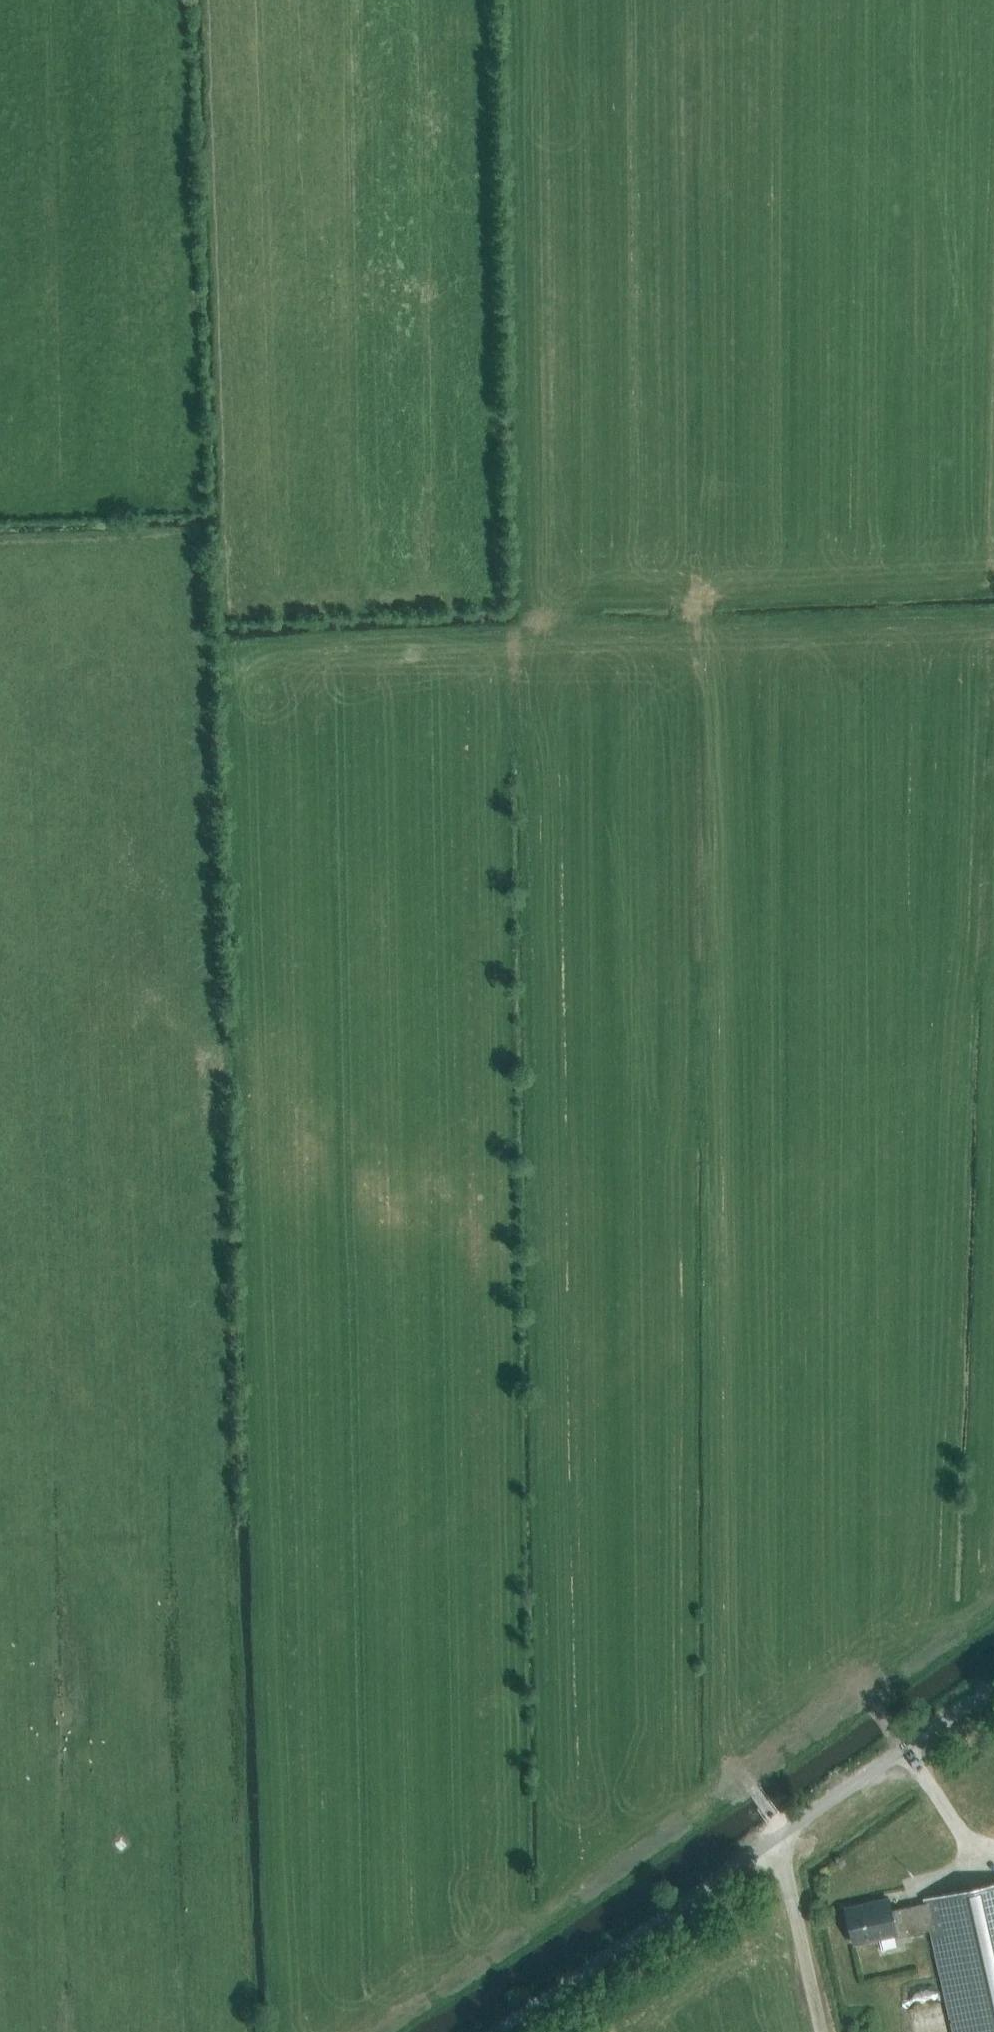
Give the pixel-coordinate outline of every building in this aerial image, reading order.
[(847,1905),(854,1937),(892,1930),(896,1935),(932,1928),(959,2031),(993,2031),(993,1882),(902,1910),(899,1898),(847,1905)]
